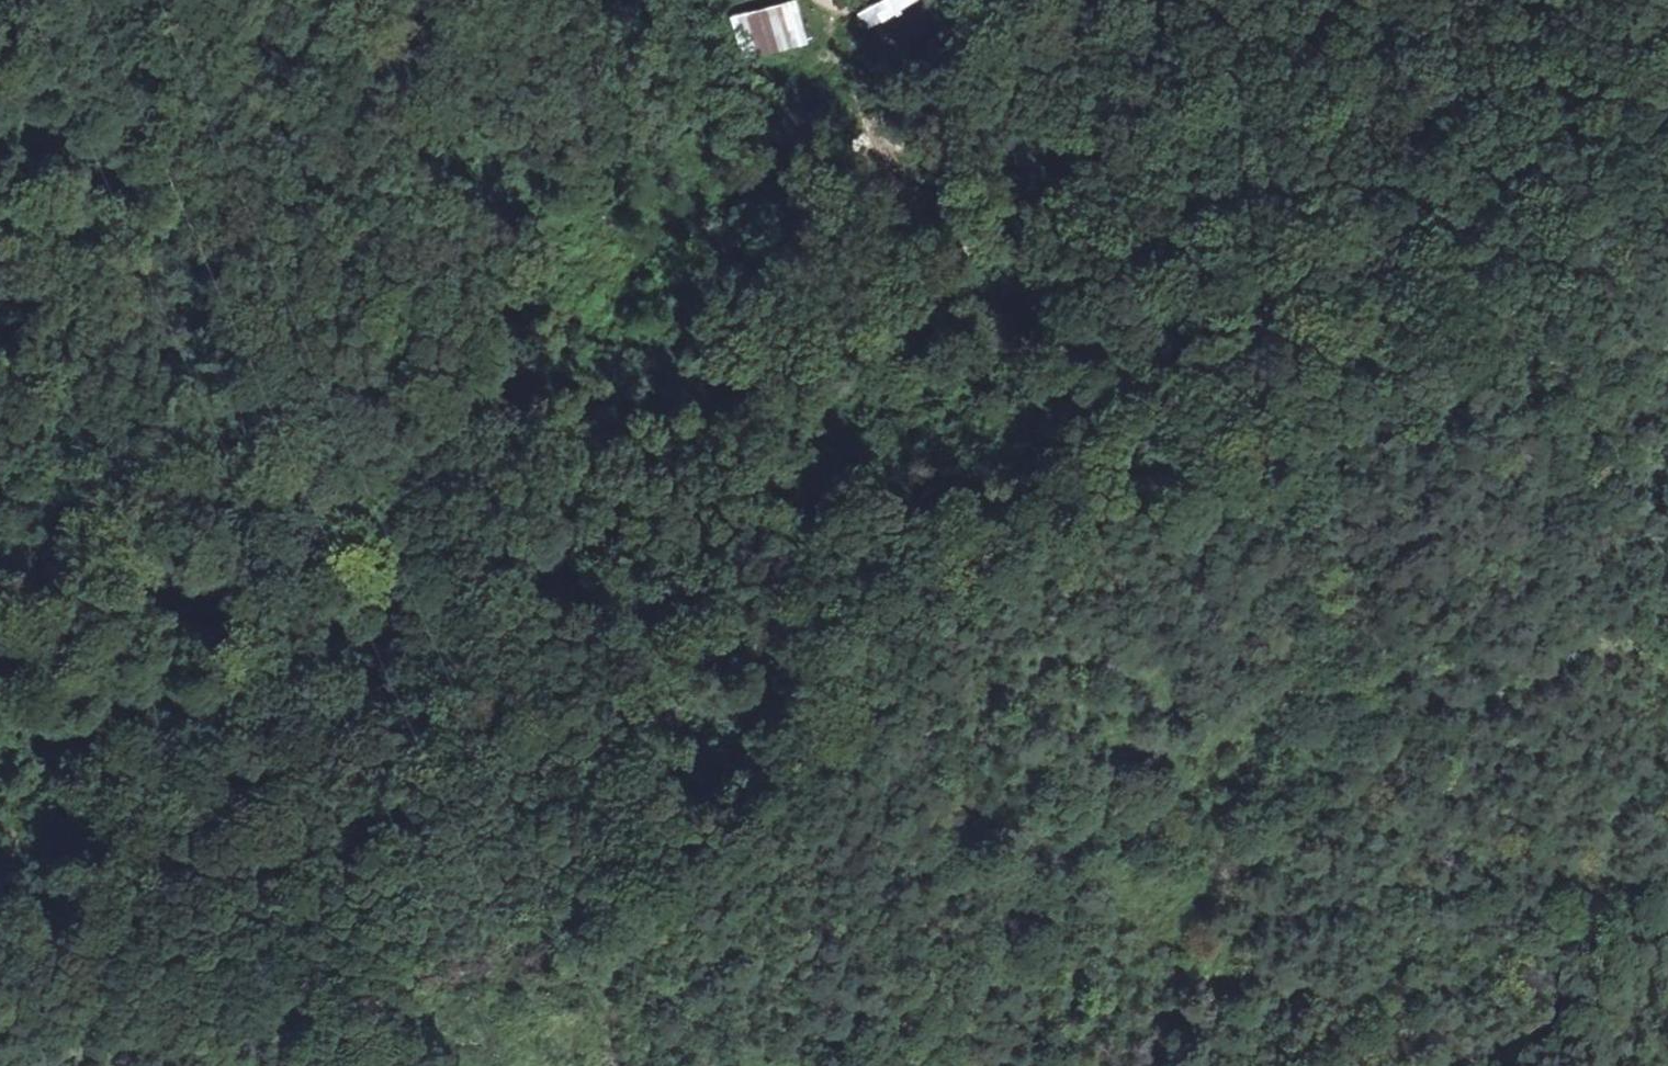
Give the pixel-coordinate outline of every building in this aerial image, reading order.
[(810,41),(799,0),(784,0),(747,11),(759,56),(810,41)] [(940,0),(896,0),(900,9),(855,33),(870,60),(949,15),(940,0)]
